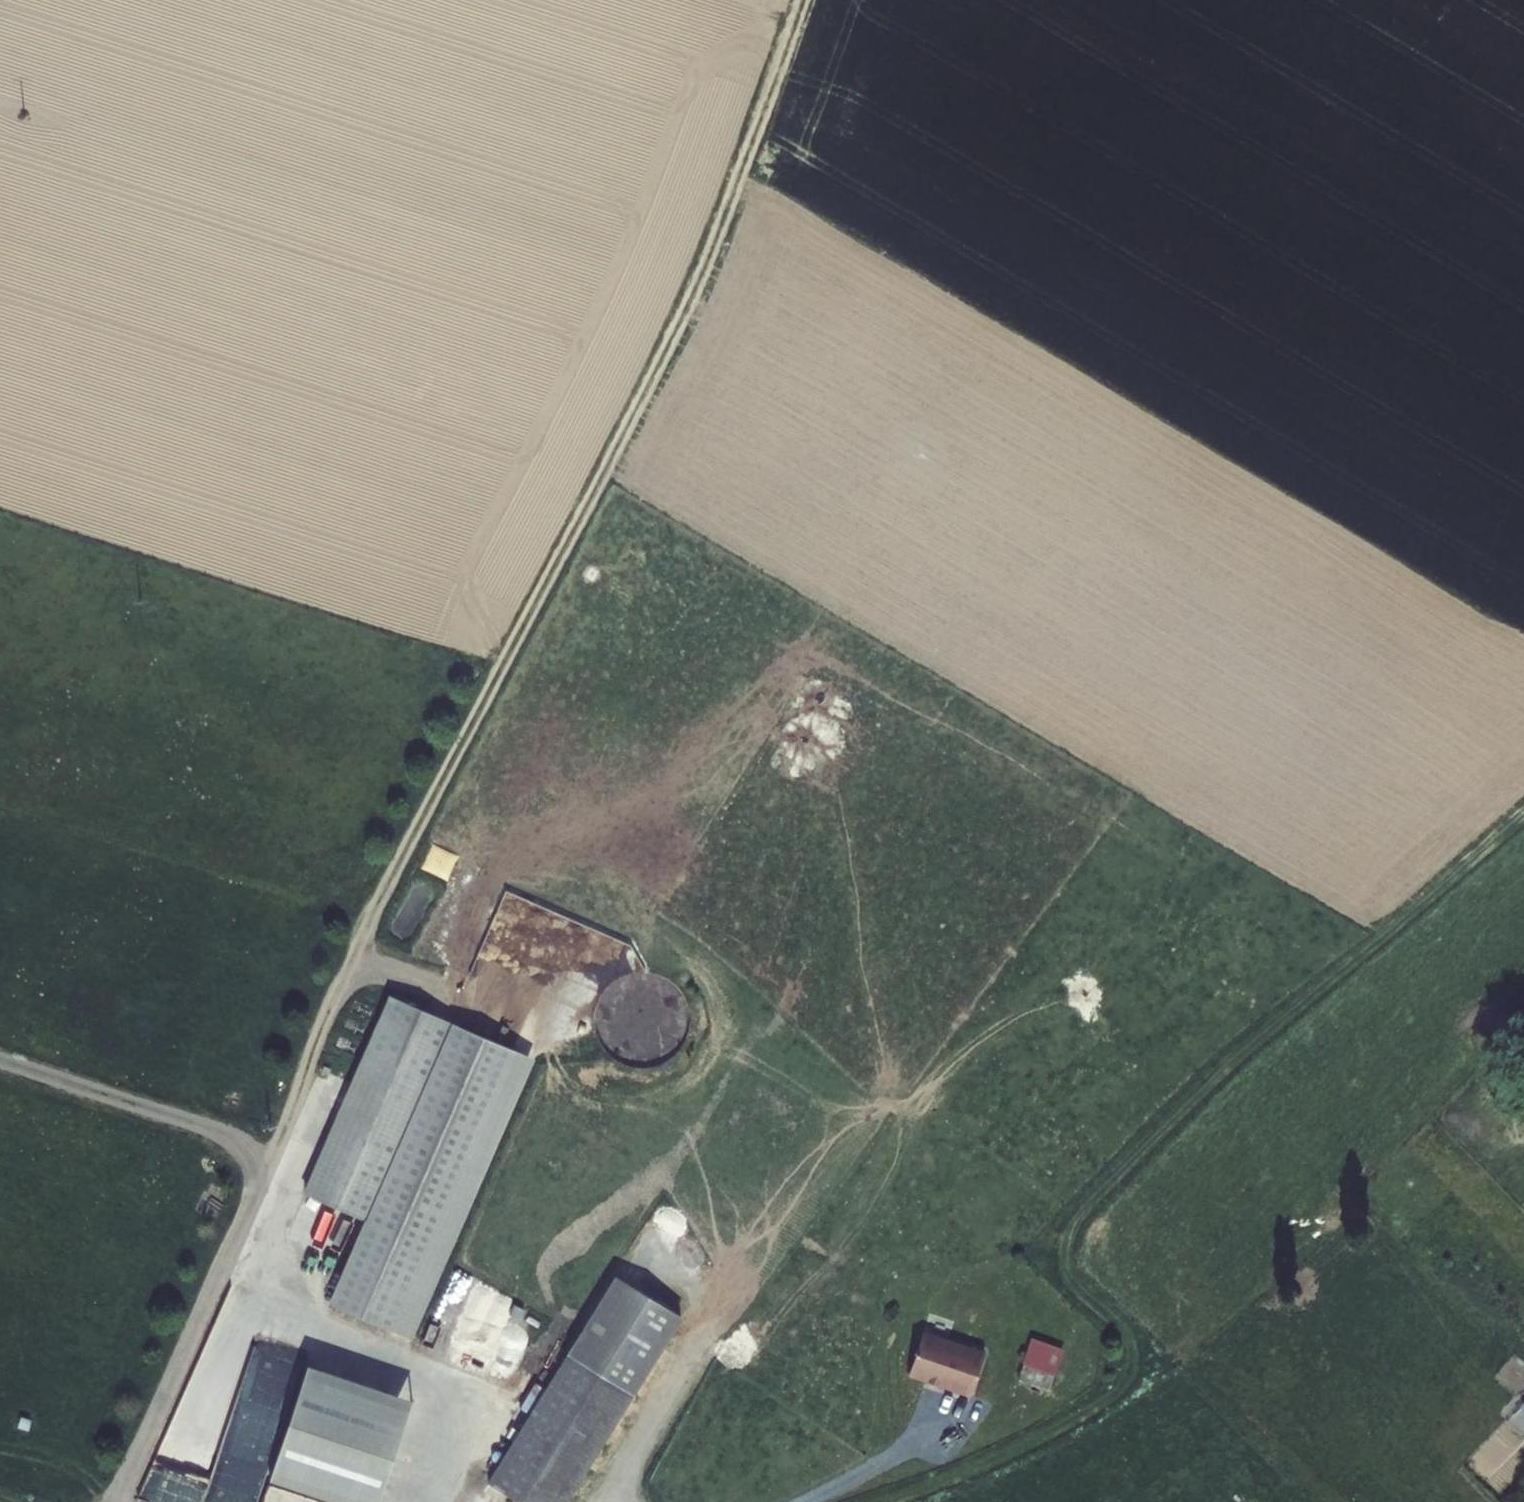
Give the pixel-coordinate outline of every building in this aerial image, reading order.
[(419,1323),(539,1048),(398,986),(314,1179),(376,1206),(339,1289),(419,1323)] [(611,1270),(562,1356),(629,1395),(680,1311),(611,1270)] [(941,1377),(972,1390),(989,1349),(928,1324),(911,1365),(931,1373),(930,1374),(940,1378),(941,1377)] [(1028,1349),(1020,1378),(1050,1390),(1056,1371),(1036,1364),(1040,1353),(1028,1349)] [(483,1491),(504,1501),(567,1501),(629,1395),(562,1356),(483,1491)] [(411,1410),(306,1376),(270,1491),(305,1501),(382,1501),(411,1410)]
